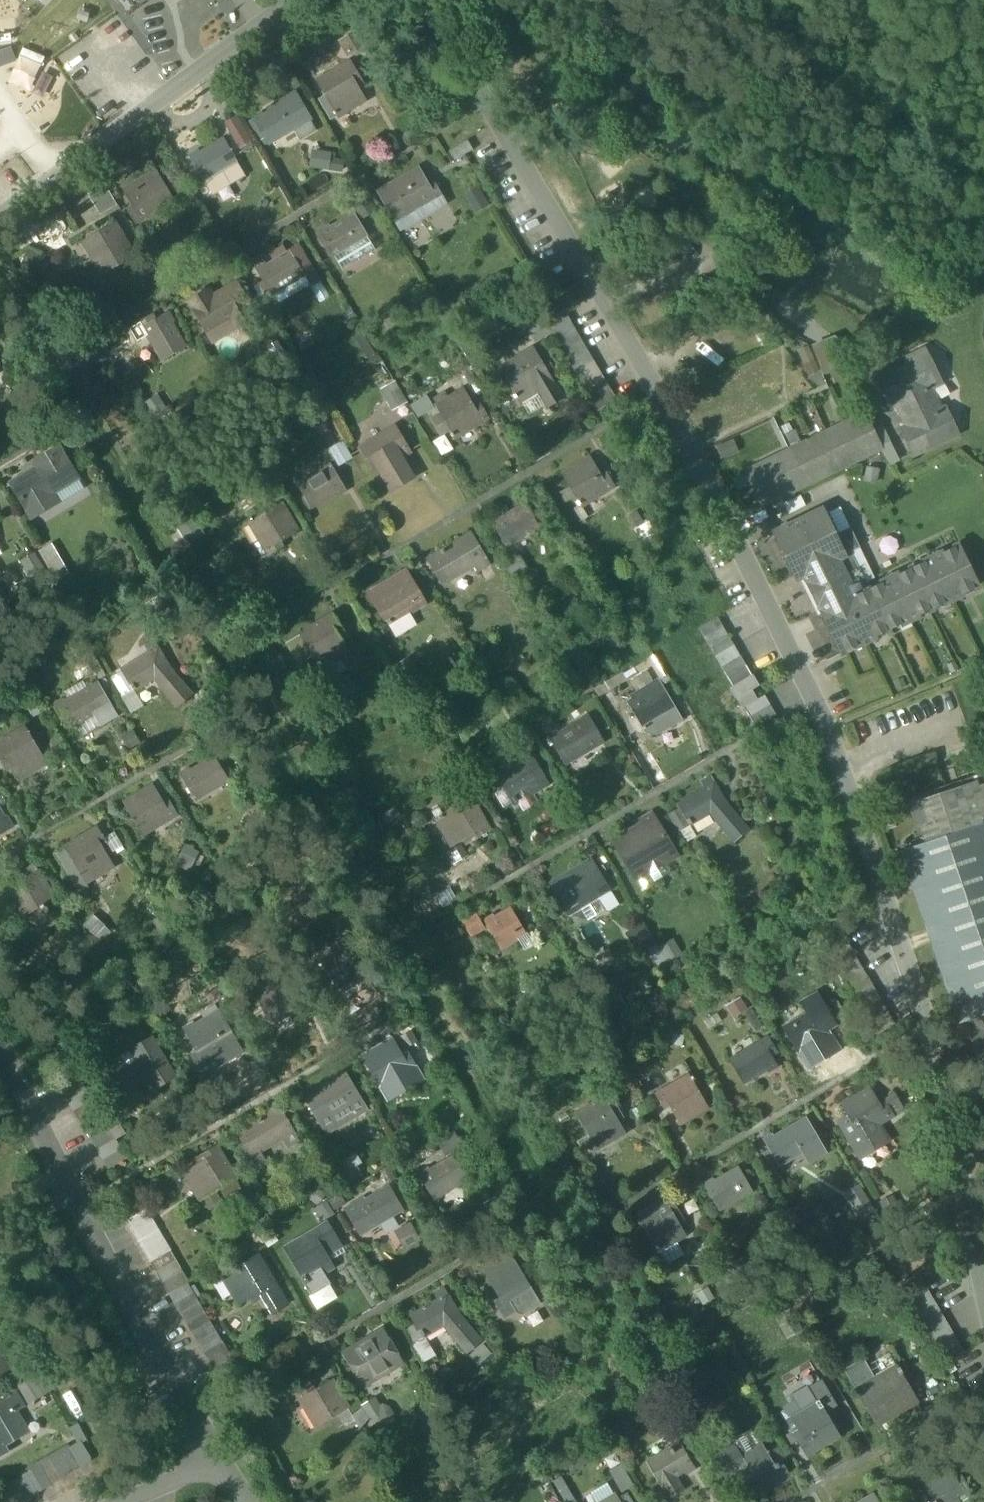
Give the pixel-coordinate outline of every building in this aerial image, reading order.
[(357,31),(338,42),(346,56),(365,45),(357,31)] [(0,50),(0,68),(17,62),(11,46),(0,50)] [(325,95),(337,117),(365,100),(353,80),(359,77),(350,62),(317,82),(325,95)] [(268,144),(293,128),(308,120),(310,118),(295,93),(277,104),(275,102),(267,108),(269,113),(264,116),(262,113),(253,119),(268,144)] [(337,117),(325,95),(318,99),(330,121),(337,117)] [(252,142),(237,116),(224,123),(239,150),(252,142)] [(314,130),(308,120),(293,128),(299,138),(314,130)] [(189,157),(197,170),(204,181),(211,194),(244,174),(224,140),(200,154),(199,151),(189,157)] [(448,151),(454,161),(473,150),(467,140),(448,151)] [(332,152),(311,150),(309,169),(343,172),(344,159),(331,158),(332,152)] [(377,193),(399,231),(430,212),(427,206),(443,197),(434,182),(429,185),(419,169),(377,193)] [(123,190),(126,195),(135,189),(137,192),(160,178),(156,170),(123,190)] [(198,185),(204,181),(197,170),(191,173),(198,185)] [(126,195),(134,208),(140,219),(173,200),(160,178),(137,192),(135,189),(126,195)] [(118,205),(106,184),(87,195),(100,216),(118,205)] [(479,187),(464,195),(476,214),(490,206),(479,187)] [(366,192),(349,202),(360,221),(377,212),(366,192)] [(134,223),(140,219),(134,208),(128,211),(134,223)] [(375,249),(367,237),(354,215),(331,229),(329,227),(320,232),(342,269),(375,249)] [(83,241),(103,274),(110,270),(111,271),(124,263),(120,257),(131,251),(114,223),(83,241)] [(292,253),(305,276),(311,285),(311,287),(321,281),(298,243),(289,249),(292,253)] [(257,271),(272,295),(305,276),(292,253),(268,267),(267,266),(257,271)] [(305,276),(272,295),(277,305),(311,285),(305,276)] [(321,281),(311,287),(321,303),(331,297),(321,281)] [(190,302),(207,332),(231,318),(237,329),(257,318),(237,284),(213,299),(208,291),(190,302)] [(546,323),(552,333),(571,321),(565,312),(546,323)] [(168,314),(156,322),(144,329),(148,336),(163,361),(185,348),(171,325),(174,323),(168,314)] [(140,322),(144,329),(156,322),(152,315),(140,322)] [(552,333),(546,323),(541,315),(524,325),(535,343),(552,333)] [(231,318),(207,332),(213,342),(237,329),(231,318)] [(552,333),(557,343),(577,331),(571,321),(552,333)] [(136,344),(148,336),(144,329),(140,322),(127,329),(136,344)] [(557,343),(563,353),(583,341),(577,331),(557,343)] [(364,334),(355,339),(367,359),(376,354),(364,334)] [(834,336),(812,346),(823,374),(862,359),(834,336)] [(277,340),(266,347),(275,362),(287,355),(277,340)] [(563,353),(569,362),(588,351),(583,341),(563,353)] [(522,403),(539,393),(548,388),(538,369),(543,366),(541,364),(533,349),(499,369),(515,395),(512,397),(514,400),(517,398),(520,404),(522,403)] [(569,362),(575,372),(594,361),(588,351),(569,362)] [(905,431),(915,452),(954,433),(943,412),(939,414),(926,387),(936,382),(922,353),(904,362),(906,365),(879,378),(891,403),(897,400),(910,428),(905,431)] [(547,360),(541,364),(543,366),(538,369),(548,388),(539,393),(546,405),(547,407),(562,398),(546,372),(550,366),(547,360)] [(575,372),(580,382),(600,370),(594,361),(575,372)] [(606,380),(600,370),(580,382),(586,392),(592,402),(612,390),(606,380)] [(407,403),(394,381),(380,389),(393,411),(407,403)] [(592,402),(598,411),(617,400),(612,390),(592,402)] [(438,408),(442,414),(450,429),(456,439),(488,419),(479,404),(474,407),(465,392),(438,408)] [(539,393),(522,403),(529,415),(546,405),(539,393)] [(426,395),(410,406),(418,418),(434,408),(426,395)] [(148,407),(156,421),(171,412),(169,408),(165,410),(159,400),(148,407)] [(440,435),(450,429),(442,414),(431,420),(440,435)] [(755,488),(762,504),(799,486),(879,447),(871,432),(864,417),(784,456),(747,474),(755,488)] [(374,470),(378,467),(398,456),(400,458),(401,457),(409,452),(395,428),(361,448),(374,470)] [(353,458),(343,440),(328,449),(339,466),(353,458)] [(11,484),(30,515),(56,500),(52,494),(78,479),(60,448),(34,464),(37,468),(24,476),(11,484)] [(413,478),(401,457),(400,458),(398,456),(378,467),(392,490),(413,478)] [(576,498),(581,505),(614,486),(606,473),(601,476),(590,458),(562,474),(570,487),(576,498)] [(297,485),(311,507),(334,493),(336,496),(346,490),(331,465),(297,485)] [(84,489),(78,479),(52,494),(56,500),(58,504),(84,489)] [(576,498),(570,487),(559,493),(565,504),(576,498)] [(33,520),(58,504),(56,500),(30,515),(33,520)] [(249,521),(269,555),(282,547),(279,542),(297,531),(281,503),(249,521)] [(491,521),(505,546),(538,526),(525,504),(502,518),(501,515),(491,521)] [(191,510),(173,521),(187,545),(206,533),(191,510)] [(850,528),(832,537),(820,512),(777,533),(799,577),(806,574),(844,652),(975,587),(956,548),(869,590),(865,592),(858,576),(857,577),(846,554),(851,552),(860,547),(850,528)] [(634,530),(643,544),(657,536),(649,521),(634,530)] [(427,559),(442,584),(474,565),(478,572),(489,565),(470,533),(459,540),(461,542),(445,552),(443,550),(440,551),(442,554),(438,556),(436,553),(427,559)] [(35,553),(47,573),(53,583),(70,573),(52,543),(35,553)] [(32,582),(35,580),(27,566),(37,560),(45,574),(47,573),(35,553),(20,562),(32,582)] [(27,566),(35,580),(45,574),(37,560),(27,566)] [(403,573),(398,576),(409,594),(414,591),(403,573)] [(422,605),(414,591),(409,594),(398,576),(370,592),(388,624),(409,612),(422,605)] [(409,612),(388,624),(397,638),(418,626),(409,612)] [(313,657),(321,669),(341,658),(349,653),(337,631),(341,628),(334,615),(300,634),(313,657)] [(698,628),(704,638),(724,626),(718,617),(698,628)] [(704,638),(710,648),(730,636),(724,626),(704,638)] [(313,657),(300,634),(284,644),(298,666),(313,657)] [(710,648),(715,658),(735,646),(730,636),(710,648)] [(155,678),(179,706),(192,695),(169,669),(153,643),(146,647),(150,653),(121,671),(133,691),(155,678)] [(715,658),(721,668),(741,656),(735,646),(715,658)] [(647,659),(652,666),(663,685),(672,679),(657,653),(647,659)] [(721,668),(727,677),(747,666),(741,656),(721,668)] [(409,657),(393,666),(406,688),(421,679),(409,657)] [(341,658),(321,669),(327,680),(347,669),(341,658)] [(622,673),(627,680),(628,680),(646,669),(652,666),(647,659),(622,673)] [(753,675),(747,666),(727,677),(733,687),(753,675)] [(646,669),(628,680),(636,691),(653,681),(646,669)] [(109,677),(121,698),(133,691),(121,671),(109,677)] [(627,680),(622,673),(593,690),(597,698),(627,680)] [(730,689),(736,699),(738,698),(752,690),(759,686),(753,675),(733,687),(730,689)] [(69,700),(88,689),(83,680),(64,691),(69,700)] [(99,683),(88,689),(101,711),(112,705),(99,683)] [(682,720),(675,708),(662,686),(639,700),(637,697),(628,703),(636,716),(642,728),(644,726),(648,733),(657,734),(657,735),(682,720)] [(68,731),(76,726),(94,715),(101,711),(88,689),(69,700),(64,703),(63,700),(53,706),(68,731)] [(736,699),(742,708),(743,707),(757,699),(752,690),(738,698),(736,699)] [(133,691),(121,698),(130,713),(142,707),(133,691)] [(743,707),(750,718),(770,705),(764,695),(757,699),(743,707)] [(94,715),(99,725),(117,715),(112,705),(101,711),(94,715)] [(770,705),(750,718),(756,728),(776,716),(770,705)] [(99,725),(94,715),(76,726),(81,735),(99,725)] [(635,732),(642,728),(636,716),(628,721),(635,732)] [(551,741),(564,764),(598,744),(583,719),(574,725),(575,727),(551,741)] [(18,780),(46,763),(26,728),(0,743),(0,761),(2,764),(7,761),(18,780)] [(505,787),(514,803),(548,783),(540,770),(535,773),(524,755),(496,772),(505,787)] [(181,775),(196,800),(229,780),(216,758),(191,772),(190,770),(181,775)] [(983,784),(983,775),(908,800),(922,843),(930,841),(918,805),(949,795),(950,795),(983,784)] [(711,813),(736,842),(749,831),(726,804),(711,779),(703,784),(707,789),(679,806),(690,825),(711,813)] [(961,830),(983,823),(983,784),(950,795),(961,830)] [(125,803),(143,834),(158,826),(177,815),(169,802),(164,805),(153,786),(125,803)] [(355,786),(336,794),(341,805),(360,797),(355,786)] [(502,810),(514,803),(505,787),(493,794),(502,810)] [(918,805),(930,841),(961,830),(950,795),(949,795),(918,805)] [(435,818),(452,846),(473,834),(476,839),(490,831),(470,797),(435,818)] [(396,807),(382,815),(387,824),(401,816),(396,807)] [(12,827),(6,816),(4,818),(0,811),(0,834),(12,827)] [(613,841),(636,879),(648,872),(646,868),(661,860),(663,863),(664,863),(676,856),(651,813),(640,819),(643,823),(613,841)] [(177,815),(158,826),(168,843),(187,832),(177,815)] [(400,821),(390,829),(401,844),(411,835),(400,821)] [(969,1019),(981,1015),(983,1014),(983,823),(961,830),(930,841),(922,843),(906,849),(964,1021),(969,1019)] [(65,847),(86,883),(114,866),(108,856),(101,845),(106,842),(104,838),(98,827),(65,847)] [(101,845),(108,856),(123,847),(114,832),(104,838),(106,842),(101,845)] [(200,852),(185,844),(177,859),(181,861),(178,866),(189,872),(200,852)] [(461,844),(446,853),(453,865),(468,856),(461,844)] [(670,873),(664,863),(663,863),(661,860),(646,868),(648,872),(654,882),(670,873)] [(577,904),(581,910),(598,900),(610,893),(592,861),(581,868),(578,870),(574,869),(550,883),(554,890),(566,910),(577,904)] [(3,884),(23,918),(54,899),(37,871),(19,881),(16,876),(3,884)] [(598,900),(604,909),(606,912),(618,905),(610,893),(598,900)] [(604,909),(598,900),(581,910),(586,919),(604,909)] [(575,926),(586,919),(581,910),(577,904),(566,910),(575,926)] [(485,920),(501,948),(518,939),(514,932),(522,928),(511,909),(494,918),(493,916),(485,920)] [(475,912),(461,920),(472,938),(486,930),(475,912)] [(623,928),(633,945),(642,940),(651,934),(641,917),(623,928)] [(526,934),(522,928),(514,932),(518,939),(526,934)] [(526,934),(518,939),(525,951),(535,945),(527,933),(526,934)] [(651,934),(642,940),(659,968),(668,963),(659,947),(651,934)] [(316,956),(337,991),(364,975),(353,956),(359,952),(350,936),(316,956)] [(659,947),(668,963),(682,954),(673,938),(659,947)] [(826,949),(831,957),(849,947),(844,939),(826,949)] [(855,957),(849,947),(831,957),(837,967),(855,957)] [(861,967),(855,957),(837,967),(843,977),(861,967)] [(866,976),(861,967),(843,977),(849,987),(866,976)] [(872,986),(866,976),(849,987),(855,997),(872,986)] [(253,994),(271,1024),(304,1005),(299,996),(293,1000),(281,978),(253,994)] [(878,996),(872,986),(855,997),(860,1006),(878,996)] [(800,1004),(807,1015),(816,1009),(823,1021),(831,1016),(818,994),(800,1004)] [(884,1006),(878,996),(860,1006),(866,1016),(884,1006)] [(740,998),(726,1006),(732,1017),(747,1009),(740,998)] [(889,1016),(884,1006),(866,1016),(872,1026),(889,1016)] [(831,1034),(823,1021),(816,1009),(807,1015),(784,1028),(796,1051),(820,1037),(822,1039),(831,1034)] [(198,1052),(199,1053),(232,1034),(219,1012),(195,1026),(194,1023),(184,1029),(198,1052)] [(981,1015),(969,1019),(983,1065),(983,1024),(981,1015)] [(198,1052),(192,1056),(203,1074),(242,1051),(232,1034),(199,1053),(198,1052)] [(840,1050),(831,1034),(822,1039),(820,1037),(796,1051),(807,1069),(840,1050)] [(105,1076),(124,1107),(141,1096),(137,1089),(152,1081),(156,1088),(174,1077),(151,1039),(119,1058),(123,1065),(105,1076)] [(362,1057),(381,1088),(414,1068),(409,1060),(404,1062),(391,1040),(362,1057)] [(730,1061),(744,1083),(767,1070),(768,1072),(778,1066),(763,1041),(730,1061)] [(617,1058),(625,1071),(635,1065),(627,1051),(617,1058)] [(635,1065),(625,1071),(632,1082),(642,1076),(635,1065)] [(420,1080),(414,1068),(381,1088),(387,1099),(420,1080)] [(121,1149),(115,1139),(109,1130),(104,1120),(98,1110),(92,1100),(86,1090),(80,1081),(75,1071),(65,1076),(56,1082),(61,1092),(67,1102),(73,1111),(79,1121),(85,1131),(91,1141),(96,1151),(102,1160),(121,1149)] [(307,1101),(326,1133),(366,1109),(345,1073),(322,1086),(325,1091),(307,1101)] [(669,1104),(680,1124),(707,1108),(689,1077),(656,1096),(663,1108),(669,1104)] [(879,1124),(893,1116),(885,1102),(885,1101),(879,1105),(869,1088),(841,1104),(848,1116),(838,1121),(860,1159),(876,1150),(873,1146),(875,1145),(875,1144),(886,1138),(882,1131),(879,1124)] [(576,1113),(596,1148),(625,1132),(612,1111),(617,1108),(609,1094),(576,1113)] [(895,1096),(885,1102),(893,1116),(903,1110),(895,1096)] [(236,1132),(244,1145),(248,1152),(256,1166),(265,1161),(260,1151),(282,1138),(288,1148),(300,1142),(279,1107),(268,1114),(269,1116),(247,1129),(245,1127),(236,1132)] [(807,1118),(798,1123),(811,1145),(802,1151),(805,1156),(824,1145),(807,1118)] [(764,1141),(771,1154),(778,1165),(802,1151),(811,1145),(798,1123),(775,1137),(773,1135),(764,1141)] [(118,1124),(109,1130),(115,1139),(124,1134),(118,1124)] [(438,1144),(444,1155),(457,1148),(450,1137),(438,1144)] [(240,1156),(248,1152),(244,1145),(236,1150),(240,1156)] [(828,1153),(824,1145),(805,1156),(810,1164),(828,1153)] [(184,1172),(201,1200),(235,1180),(216,1146),(200,1155),(203,1161),(184,1172)] [(102,1160),(107,1169),(126,1158),(121,1149),(102,1160)] [(356,1153),(335,1166),(346,1185),(362,1175),(357,1166),(362,1163),(356,1153)] [(773,1168),(778,1165),(771,1154),(766,1157),(773,1168)] [(416,1177),(431,1201),(463,1182),(450,1159),(427,1173),(426,1171),(416,1177)] [(704,1185),(719,1210),(752,1191),(739,1168),(715,1182),(713,1180),(704,1185)] [(362,1200),(352,1206),(366,1230),(399,1211),(386,1189),(363,1203),(362,1200)] [(874,1199),(886,1223),(905,1213),(894,1193),(888,1191),(874,1199)] [(851,1199),(854,1201),(857,1202),(860,1199),(861,1196),(858,1193),(854,1192),(851,1195),(851,1199)] [(685,1235),(678,1222),(673,1214),(678,1211),(670,1197),(636,1216),(657,1251),(659,1250),(675,1241),(685,1235)] [(120,1211),(126,1221),(146,1209),(140,1199),(120,1211)] [(356,1236),(366,1230),(352,1206),(342,1212),(356,1236)] [(132,1231),(152,1219),(146,1209),(126,1221),(132,1231)] [(683,1219),(678,1211),(673,1214),(678,1222),(682,1220),(683,1219)] [(152,1219),(132,1231),(138,1242),(158,1230),(152,1219)] [(400,1244),(418,1238),(413,1221),(395,1227),(400,1244)] [(341,1246),(328,1222),(284,1248),(305,1284),(306,1284),(324,1273),(334,1267),(330,1260),(326,1254),(341,1246)] [(138,1242),(144,1252),(164,1240),(158,1230),(138,1242)] [(170,1250),(164,1240),(144,1252),(150,1262),(170,1250)] [(683,1254),(675,1241),(659,1250),(667,1263),(683,1254)] [(326,1254),(330,1260),(345,1252),(341,1246),(326,1254)] [(150,1262),(156,1273),(176,1260),(170,1250),(150,1262)] [(482,1270),(489,1282),(517,1265),(510,1254),(482,1270)] [(220,1277),(237,1306),(255,1295),(258,1300),(274,1290),(254,1257),(220,1277)] [(156,1273),(162,1283),(183,1271),(176,1260),(156,1273)] [(536,1296),(517,1265),(489,1282),(500,1300),(495,1304),(502,1316),(516,1308),(536,1296)] [(189,1281),(183,1271),(162,1283),(168,1293),(189,1281)] [(324,1273),(306,1284),(311,1293),(329,1282),(324,1273)] [(169,1294),(174,1303),(193,1292),(188,1282),(169,1294)] [(905,1295),(911,1305),(930,1294),(924,1284),(905,1295)] [(274,1290),(258,1300),(267,1316),(283,1306),(274,1290)] [(442,1325),(466,1354),(479,1344),(456,1316),(441,1291),(435,1294),(438,1300),(408,1317),(420,1337),(442,1325)] [(174,1303),(180,1313),(199,1302),(193,1292),(174,1303)] [(911,1305),(917,1315),(936,1304),(930,1294),(911,1305)] [(539,1302),(536,1296),(516,1308),(518,1311),(522,1312),(539,1302)] [(180,1313),(186,1323),(205,1312),(199,1302),(180,1313)] [(917,1315),(922,1325),(941,1313),(936,1304),(917,1315)] [(186,1323),(192,1333),(211,1322),(205,1312),(186,1323)] [(922,1325),(928,1334),(947,1323),(941,1313),(922,1325)] [(192,1333),(198,1343),(217,1331),(211,1322),(192,1333)] [(928,1334),(934,1344),(953,1333),(947,1323),(928,1334)] [(198,1343),(203,1352),(222,1341),(217,1331),(198,1343)] [(959,1343),(953,1333),(934,1344),(940,1354),(959,1343)] [(347,1355),(363,1384),(397,1364),(381,1335),(347,1355)] [(423,1361),(436,1354),(426,1336),(414,1342),(423,1361)] [(203,1352),(209,1362),(228,1351),(222,1341),(203,1352)] [(940,1354),(946,1364),(964,1353),(959,1343),(940,1354)] [(209,1362),(215,1372),(234,1361),(228,1351),(209,1362)] [(868,1365),(877,1381),(897,1369),(887,1354),(868,1365)] [(9,1371),(0,1355),(0,1376),(9,1371)] [(877,1381),(868,1365),(863,1358),(844,1369),(858,1392),(863,1389),(877,1381)] [(239,1370),(234,1361),(215,1372),(221,1381),(239,1370)] [(45,1362),(13,1380),(28,1404),(59,1386),(45,1362)] [(808,1386),(821,1379),(814,1369),(803,1376),(807,1383),(783,1397),(790,1408),(780,1413),(791,1430),(796,1427),(789,1416),(817,1400),(808,1386)] [(874,1394),(887,1417),(915,1401),(897,1369),(877,1381),(863,1389),(868,1397),(874,1394)] [(808,1386),(817,1400),(825,1413),(837,1406),(821,1379),(808,1386)] [(297,1395),(316,1428),(347,1410),(331,1383),(313,1393),(309,1387),(297,1395)] [(8,1452),(4,1446),(28,1432),(22,1422),(20,1424),(13,1412),(22,1406),(15,1394),(0,1403),(0,1457),(8,1452)] [(360,1426),(389,1412),(381,1395),(352,1409),(360,1426)] [(796,1440),(804,1455),(837,1435),(825,1413),(817,1400),(789,1416),(796,1427),(802,1437),(796,1440)] [(69,1428),(78,1443),(81,1441),(82,1443),(88,1440),(78,1423),(69,1428)] [(724,1472),(731,1469),(724,1457),(737,1449),(740,1454),(760,1442),(754,1432),(749,1436),(748,1434),(734,1442),(729,1449),(715,1457),(724,1472)] [(70,1448),(81,1467),(93,1461),(82,1443),(81,1441),(78,1443),(70,1448)] [(646,1462),(659,1484),(675,1475),(683,1470),(685,1473),(694,1467),(680,1442),(646,1462)] [(724,1457),(731,1469),(765,1449),(760,1442),(740,1454),(737,1449),(724,1457)] [(70,1448),(60,1454),(72,1473),(81,1467),(70,1448)] [(768,1451),(766,1452),(776,1468),(778,1467),(777,1464),(783,1460),(776,1448),(768,1452),(768,1451)] [(766,1452),(765,1449),(731,1469),(739,1481),(744,1478),(755,1497),(783,1480),(776,1468),(766,1452)] [(62,1479),(72,1473),(60,1454),(50,1460),(62,1479)] [(52,1485),(62,1479),(50,1460),(41,1465),(52,1485)] [(932,1501),(947,1501),(957,1496),(969,1489),(964,1480),(959,1483),(946,1461),(918,1477),(932,1501)] [(42,1490),(52,1485),(41,1465),(31,1471),(42,1490)] [(621,1490),(632,1485),(626,1470),(615,1475),(621,1490)] [(32,1496),(42,1490),(31,1471),(21,1477),(32,1496)] [(682,1486),(675,1475),(659,1484),(666,1496),(682,1486)] [(23,1501),(32,1496),(21,1477),(11,1483),(23,1501)] [(23,1501),(11,1483),(1,1488),(9,1501),(23,1501)] [(1,1488),(0,1489),(0,1501),(9,1501),(1,1488)] [(872,1494),(858,1501),(877,1501),(872,1494)]
